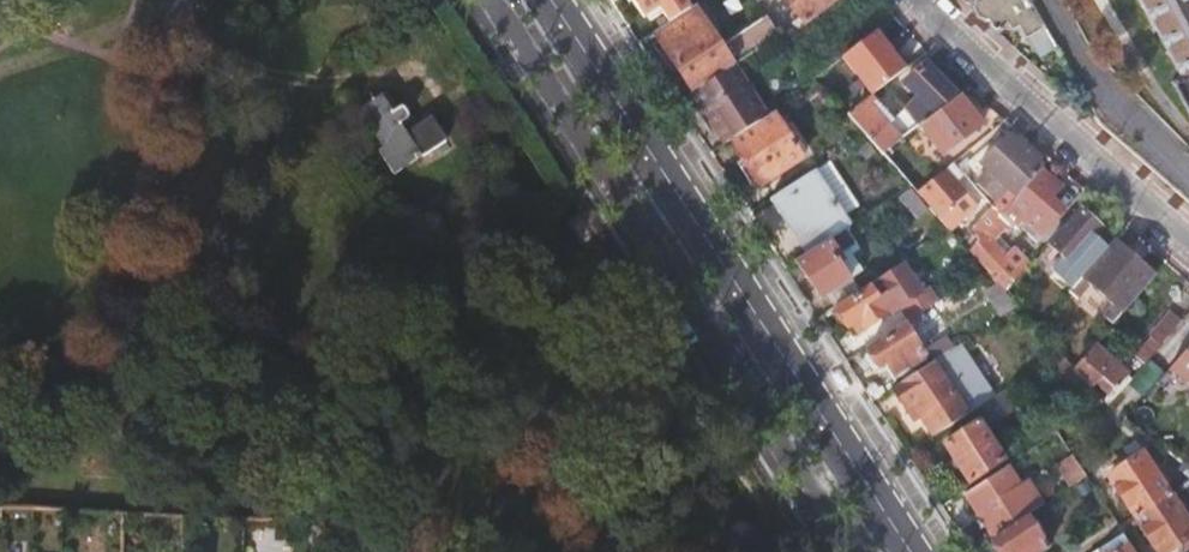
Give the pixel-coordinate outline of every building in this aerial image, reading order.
[(671,23),(691,10),(685,0),(634,0),(645,17),(660,8),(671,23)] [(808,26),(840,0),(787,0),(808,26)] [(1032,0),(973,0),(985,20),(996,30),(1009,23),(1012,29),(1021,25),(1028,39),(1013,47),(1029,62),(1058,47),(1032,0)] [(1145,18),(1182,79),(1173,85),(1188,115),(1188,0),(1136,0),(1145,18)] [(671,23),(655,33),(694,93),(733,69),(782,38),(769,17),(722,48),(696,7),(691,10),(671,23)] [(872,37),(837,65),(866,103),(871,99),(902,75),(872,37)] [(900,119),(912,134),(958,98),(927,68),(909,86),(923,101),(900,119)] [(733,69),(694,93),(721,134),(736,124),(743,134),(768,118),(750,91),(734,101),(728,90),(742,82),(733,69)] [(390,95),(363,112),(388,151),(384,154),(399,177),(451,142),(436,120),(411,136),(404,126),(412,120),(410,112),(400,110),(390,95)] [(866,103),(849,116),(868,138),(884,156),(896,146),(903,141),(890,127),(870,106),(874,103),(871,99),(866,103)] [(962,100),(935,120),(923,129),(945,158),(983,130),(962,100)] [(743,134),(732,141),(761,186),(804,158),(775,113),(768,118),(743,134)] [(890,127),(903,141),(912,134),(900,119),(890,127)] [(721,134),(728,144),(732,141),(743,134),(736,124),(721,134)] [(996,203),(992,207),(1002,218),(1010,209),(1043,171),(1029,159),(1025,163),(1004,143),(984,164),(992,173),(979,186),(996,203)] [(896,146),(884,156),(901,174),(912,165),(896,146)] [(862,207),(832,161),(816,172),(846,217),(862,207)] [(1059,184),(1043,171),(1010,209),(1021,218),(1029,209),(1043,222),(1035,230),(1044,238),(1067,213),(1054,201),(1059,184)] [(816,172),(775,198),(811,253),(848,229),(852,227),(846,217),(816,172)] [(931,209),(941,220),(969,196),(947,172),(919,196),(931,209)] [(906,227),(931,209),(919,196),(913,188),(888,204),(906,227)] [(992,207),(961,243),(988,272),(999,285),(1006,293),(1014,284),(1023,274),(1007,258),(986,237),(994,228),(1002,218),(992,207)] [(1010,209),(1002,218),(1016,230),(1025,221),(1021,218),(1010,209)] [(1029,209),(1021,218),(1025,221),(1035,230),(1043,222),(1029,209)] [(1052,284),(1067,297),(1071,293),(1096,265),(1082,253),(1101,230),(1081,213),(1047,253),(1065,269),(1052,284)] [(1016,230),(1002,218),(994,228),(1013,243),(1021,234),(1016,230)] [(1025,221),(1016,230),(1021,234),(1022,232),(1038,245),(1044,238),(1035,230),(1025,221)] [(858,246),(848,229),(811,253),(797,262),(821,300),(864,272),(851,251),(858,246)] [(1096,265),(1071,293),(1085,305),(1089,301),(1114,326),(1156,277),(1117,241),(1096,265)] [(1007,258),(1023,274),(1030,266),(1012,253),(1007,258)] [(919,296),(900,268),(835,309),(837,312),(836,316),(841,324),(847,325),(848,328),(856,323),(862,333),(898,310),(907,324),(925,312),(935,306),(926,292),(919,296)] [(1014,284),(1006,293),(1020,308),(1029,298),(1014,284)] [(1006,293),(999,285),(987,293),(1004,319),(1020,308),(1006,293)] [(925,312),(907,324),(868,349),(881,369),(889,364),(895,374),(926,354),(912,333),(931,321),(925,312)] [(1139,361),(1146,366),(1150,361),(1184,323),(1171,312),(1151,337),(1153,339),(1140,355),(1139,361)] [(937,361),(957,348),(949,337),(929,350),(937,361)] [(969,341),(957,348),(937,361),(894,388),(907,408),(915,403),(936,436),(968,416),(984,406),(1003,394),(969,341)] [(1096,346),(1075,370),(1092,390),(1098,383),(1109,395),(1103,402),(1104,403),(1110,407),(1130,384),(1133,381),(1128,376),(1129,374),(1096,346)] [(1170,372),(1188,387),(1188,350),(1170,372)] [(1075,370),(1062,356),(1052,362),(1092,411),(1104,403),(1103,402),(1092,390),(1075,370)] [(1133,381),(1130,384),(1146,399),(1166,376),(1150,361),(1146,366),(1133,381)] [(1016,402),(1009,390),(1003,394),(984,406),(996,424),(1015,412),(1011,405),(1016,402)] [(981,422),(947,445),(972,484),(1006,461),(981,422)] [(924,444),(909,454),(914,461),(927,453),(924,444)] [(1135,518),(1171,494),(1145,454),(1108,477),(1135,518)] [(1088,477),(1074,455),(1058,466),(1072,487),(1088,477)] [(1022,484),(1010,465),(967,492),(995,537),(1046,504),(1030,479),(1022,484)] [(1171,494),(1135,518),(1158,551),(1169,551),(1188,539),(1188,520),(1171,494)] [(995,541),(1001,551),(1039,551),(1052,544),(1034,515),(995,541)] [(1094,551),(1136,551),(1124,533),(1094,551)]
